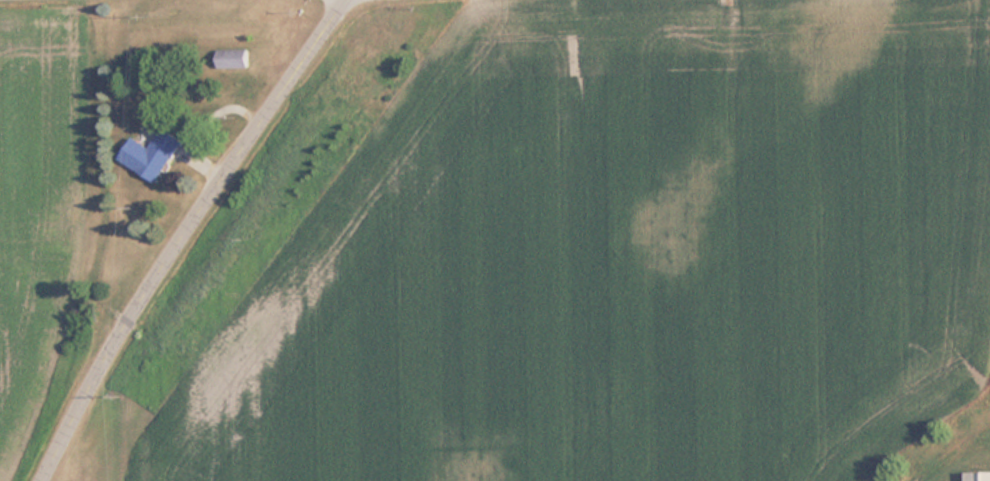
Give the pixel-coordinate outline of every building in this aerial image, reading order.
[(248,49),(218,49),(218,67),(248,67),(248,49)] [(119,159),(158,182),(184,140),(163,127),(151,147),(132,136),(119,159)]
